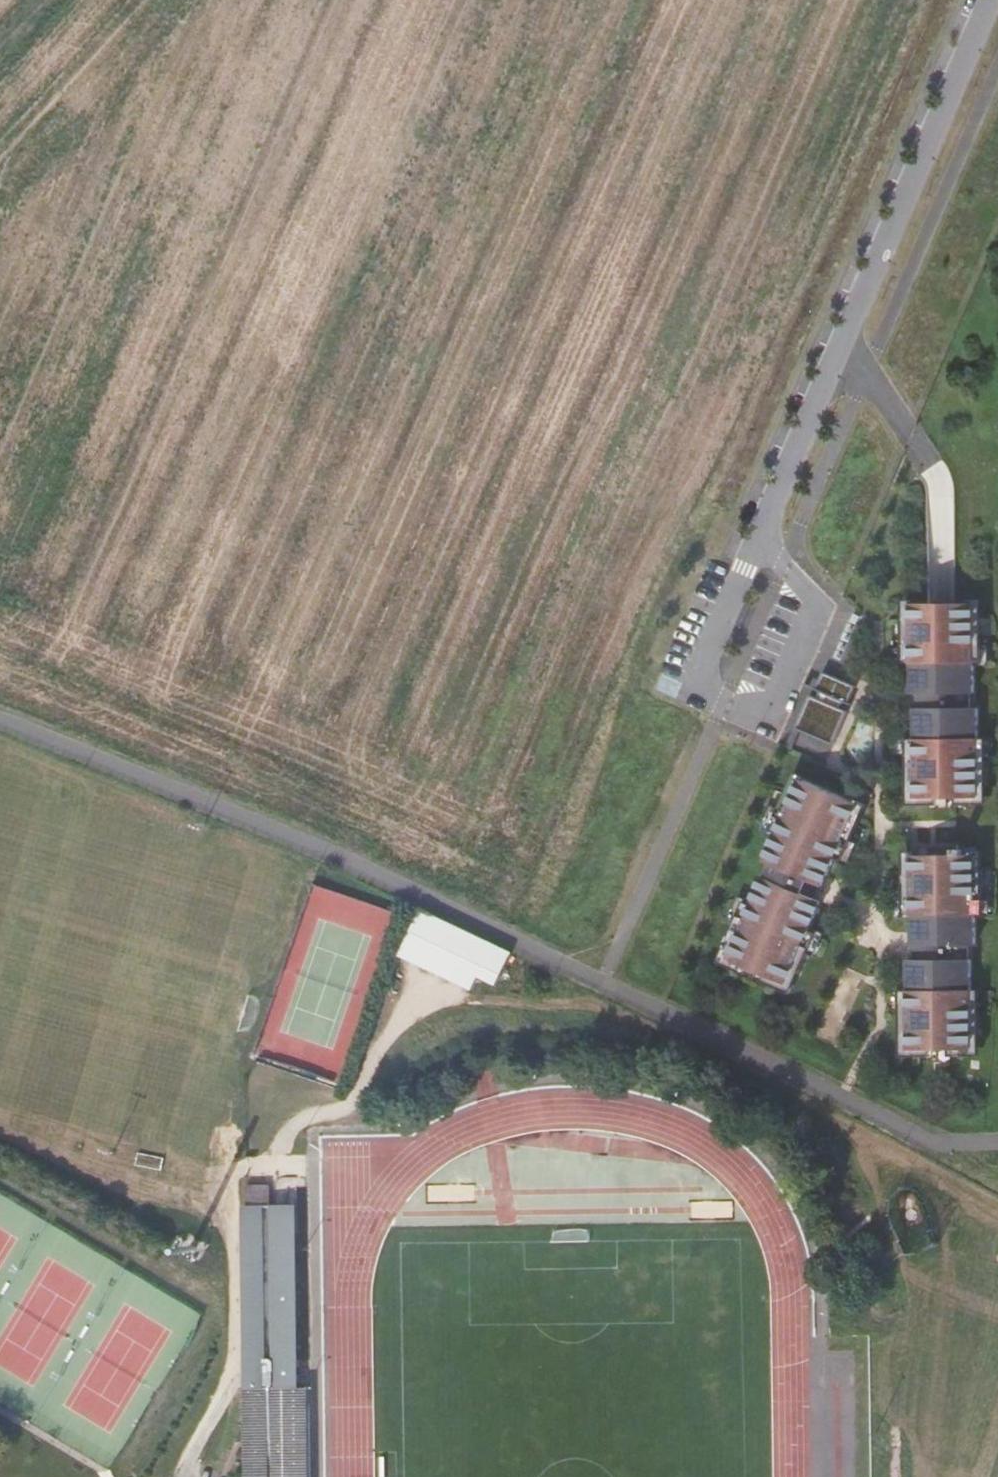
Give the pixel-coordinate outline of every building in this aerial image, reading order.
[(969,599),(969,603),(973,603),(973,617),(981,617),(981,599),(969,599)] [(910,604),(915,604),(914,600),(902,600),(902,619),(910,618),(910,604)] [(973,617),(973,603),(969,603),(915,604),(910,604),(910,618),(902,619),(902,663),(910,663),(911,694),(918,694),(918,708),(914,708),(915,739),(906,739),(907,784),(915,784),(915,799),(938,798),(956,798),(978,798),(978,783),(986,783),(986,738),(978,738),(978,708),(970,708),(970,693),(974,693),(974,662),(982,662),(981,617),(973,617)] [(803,727),(798,725),(797,726),(797,727),(797,728),(797,729),(798,731),(799,731),(833,746),(848,712),(840,709),(843,703),(848,705),(856,687),(823,673),(815,691),(820,693),(817,699),(810,696),(804,710),(809,712),(803,727)] [(809,712),(804,710),(798,725),(803,727),(809,712)] [(794,772),(786,789),(794,792),(799,779),(804,781),(806,777),(794,772)] [(853,817),(858,804),(854,802),(804,781),(799,779),(794,792),(786,789),(769,830),(776,833),(764,861),(771,864),(765,877),(763,876),(751,904),(744,901),(726,942),(733,945),(728,959),(749,968),(765,975),(786,984),(792,970),(799,974),(817,933),(810,930),(822,902),(814,899),(820,885),(823,886),(835,858),(842,861),(860,820),(853,817)] [(978,798),(956,798),(956,805),(987,804),(986,783),(978,783),(978,798)] [(915,784),(907,784),(907,805),(938,805),(938,798),(915,799),(915,784)] [(854,802),(858,804),(853,817),(860,820),(867,804),(856,799),(854,802)] [(975,869),(975,855),(971,855),(962,855),(962,850),(959,850),(959,845),(944,845),(944,846),(920,846),(920,855),(915,855),(912,855),(912,870),(904,870),(904,915),(912,915),(912,946),(916,946),(916,960),(907,960),(908,991),(899,991),(900,1035),(908,1035),(908,1050),(941,1049),(949,1049),(972,1049),(972,1035),(980,1034),(979,990),(971,990),(971,959),(969,959),(968,945),(976,945),(976,914),(983,914),(983,869),(975,869)] [(912,855),(915,855),(915,851),(903,851),(904,870),(912,870),(912,855)] [(971,851),(971,855),(975,855),(975,869),(983,869),(983,851),(971,851)] [(421,908),(398,955),(472,990),(479,976),(496,984),(511,952),(421,908)] [(733,945),(726,942),(717,962),(746,974),(749,968),(728,959),(733,945)] [(786,984),(765,975),(762,981),(790,994),(799,974),(792,970),(786,984)] [(972,1049),(949,1049),(949,1056),(980,1056),(980,1034),(972,1035),(972,1049)] [(942,1056),(941,1049),(908,1050),(908,1035),(900,1035),(900,1057),(942,1056)] [(246,1187),(246,1207),(268,1207),(268,1187),(246,1187)] [(310,1404),(305,1404),(302,1207),(268,1207),(246,1207),(250,1476),(311,1476),(310,1404)]
